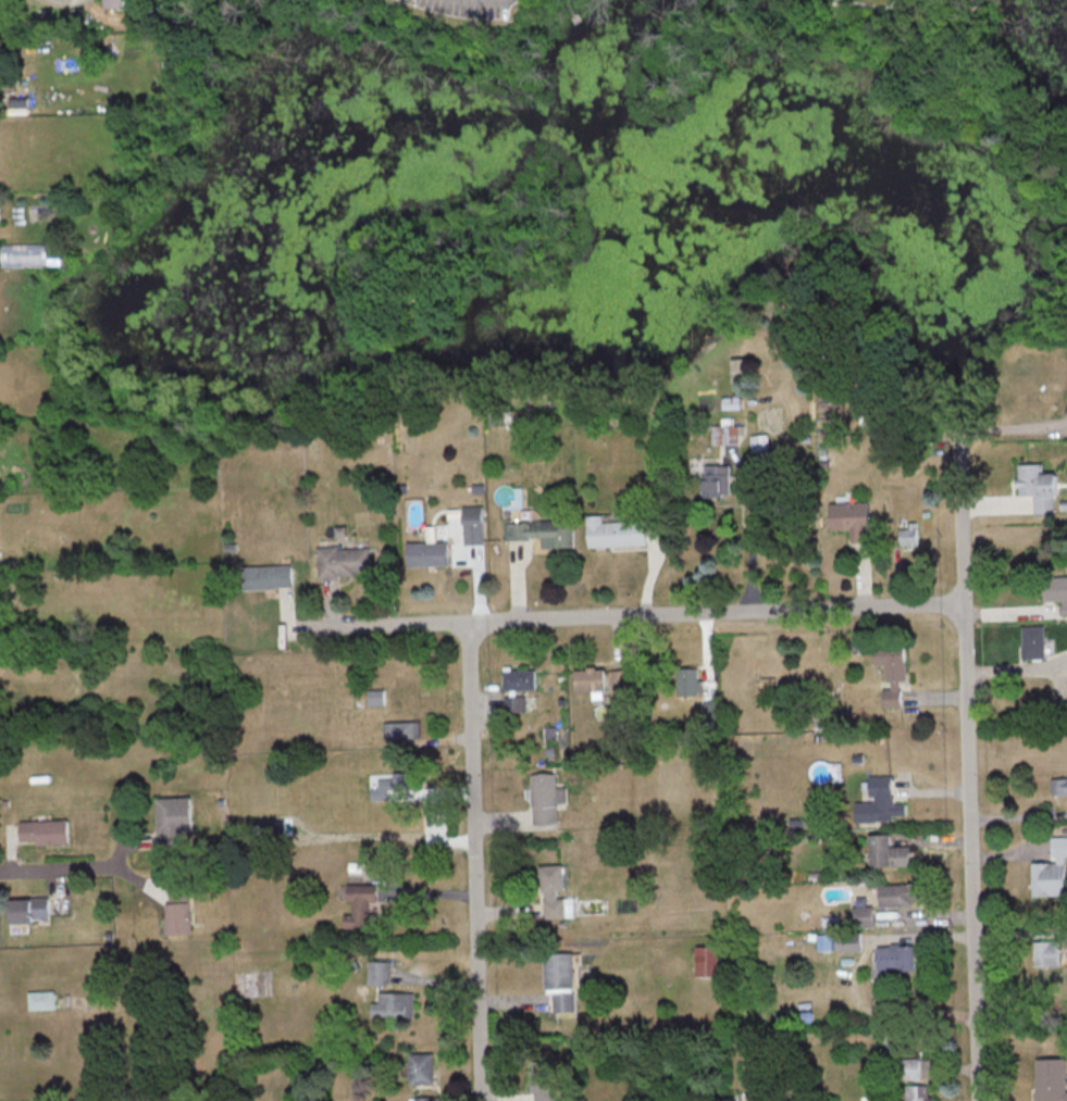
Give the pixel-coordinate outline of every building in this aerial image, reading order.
[(2,266),(52,265),(52,257),(47,257),(47,243),(2,243),(2,266)] [(712,444),(738,443),(738,434),(743,433),(743,425),(734,425),(734,417),(722,418),(722,425),(712,425),(712,444)] [(1034,513),(1056,513),(1055,472),(1043,473),(1043,463),(1018,464),(1018,495),(1033,495),(1034,513)] [(702,465),(703,496),(731,496),(730,465),(702,465)] [(871,542),(870,502),(827,503),(828,530),(849,529),(849,543),(871,542)] [(483,505),(463,506),(464,545),(485,544),(483,505)] [(603,514),(587,515),(588,546),(647,544),(646,520),(603,521),(603,514)] [(506,539),(542,539),(542,548),(574,547),(573,526),(563,527),(563,520),(506,522),(506,539)] [(917,521),(907,522),(907,528),(900,528),(900,545),(918,545),(917,521)] [(407,542),(407,566),(449,565),(449,541),(407,542)] [(370,546),(317,547),(318,578),(356,577),(356,571),(371,571),(370,546)] [(293,587),(292,565),(241,566),(241,589),(293,587)] [(1042,576),(1043,601),(1060,600),(1060,615),(1066,615),(1066,576),(1042,576)] [(1023,658),(1045,658),(1044,625),(1022,626),(1023,658)] [(679,695),(698,695),(697,666),(678,666),(679,695)] [(575,668),(576,691),(593,690),(593,699),(605,699),(605,667),(575,668)] [(536,689),(535,669),(503,670),(504,690),(536,689)] [(610,669),(611,688),(618,688),(618,692),(632,691),(632,669),(610,669)] [(385,705),(385,689),(368,689),(369,705),(385,705)] [(505,711),(526,712),(527,696),(505,696),(505,711)] [(421,738),(421,721),(384,722),(385,739),(421,738)] [(388,800),(388,790),(417,789),(417,772),(393,772),(393,778),(378,778),(378,788),(371,788),(371,800),(388,800)] [(556,772),(532,772),(533,830),(558,829),(558,803),(566,803),(566,787),(557,787),(556,772)] [(855,823),(892,822),(892,815),(906,815),(905,803),(892,803),(891,775),(868,776),(869,801),(854,802),(855,823)] [(1052,795),(1066,794),(1066,777),(1051,778),(1052,795)] [(191,796),(157,797),(159,848),(182,847),(181,832),(192,832),(191,796)] [(37,844),(69,844),(69,819),(19,820),(20,841),(37,841),(37,844)] [(871,866),(911,865),(910,845),(891,846),(891,833),(870,834),(871,866)] [(1052,861),(1031,862),(1032,896),(1066,895),(1065,856),(1066,856),(1066,836),(1051,836),(1052,861)] [(564,894),(563,864),(542,865),(543,918),(565,918),(564,894)] [(344,929),(372,928),(371,901),(378,901),(377,884),(370,884),(369,870),(347,871),(347,884),(336,884),(336,900),(352,899),(352,914),(344,914),(344,929)] [(878,884),(879,906),(913,905),(913,900),(921,899),(921,883),(878,884)] [(192,933),(189,884),(166,885),(169,935),(192,933)] [(12,924),(34,923),(34,917),(50,917),(50,897),(11,898),(12,924)] [(873,926),(873,905),(852,906),(853,926),(873,926)] [(837,952),(862,951),(861,933),(836,934),(837,952)] [(1061,966),(1060,940),(1031,941),(1032,966),(1061,966)] [(873,971),(914,970),(914,944),(877,945),(878,960),(873,960),(873,971)] [(720,946),(695,945),(695,976),(719,977),(720,946)] [(553,1012),(576,1012),(575,993),(580,993),(579,952),(545,953),(546,992),(553,992),(553,1012)] [(389,960),(369,961),(370,981),(390,980),(389,960)] [(55,991),(29,992),(30,1009),(56,1009),(55,991)] [(414,1017),(415,992),(378,991),(378,1017),(414,1017)] [(410,1084),(434,1083),(433,1052),(409,1053),(410,1084)] [(1066,1091),(1065,1057),(1036,1058),(1037,1100),(1066,1100),(1066,1091)] [(902,1060),(902,1079),(930,1078),(929,1059),(902,1060)] [(553,1061),(532,1060),(532,1100),(553,1100),(553,1061)] [(933,1095),(929,1095),(929,1084),(906,1085),(906,1100),(933,1100),(933,1095)]
